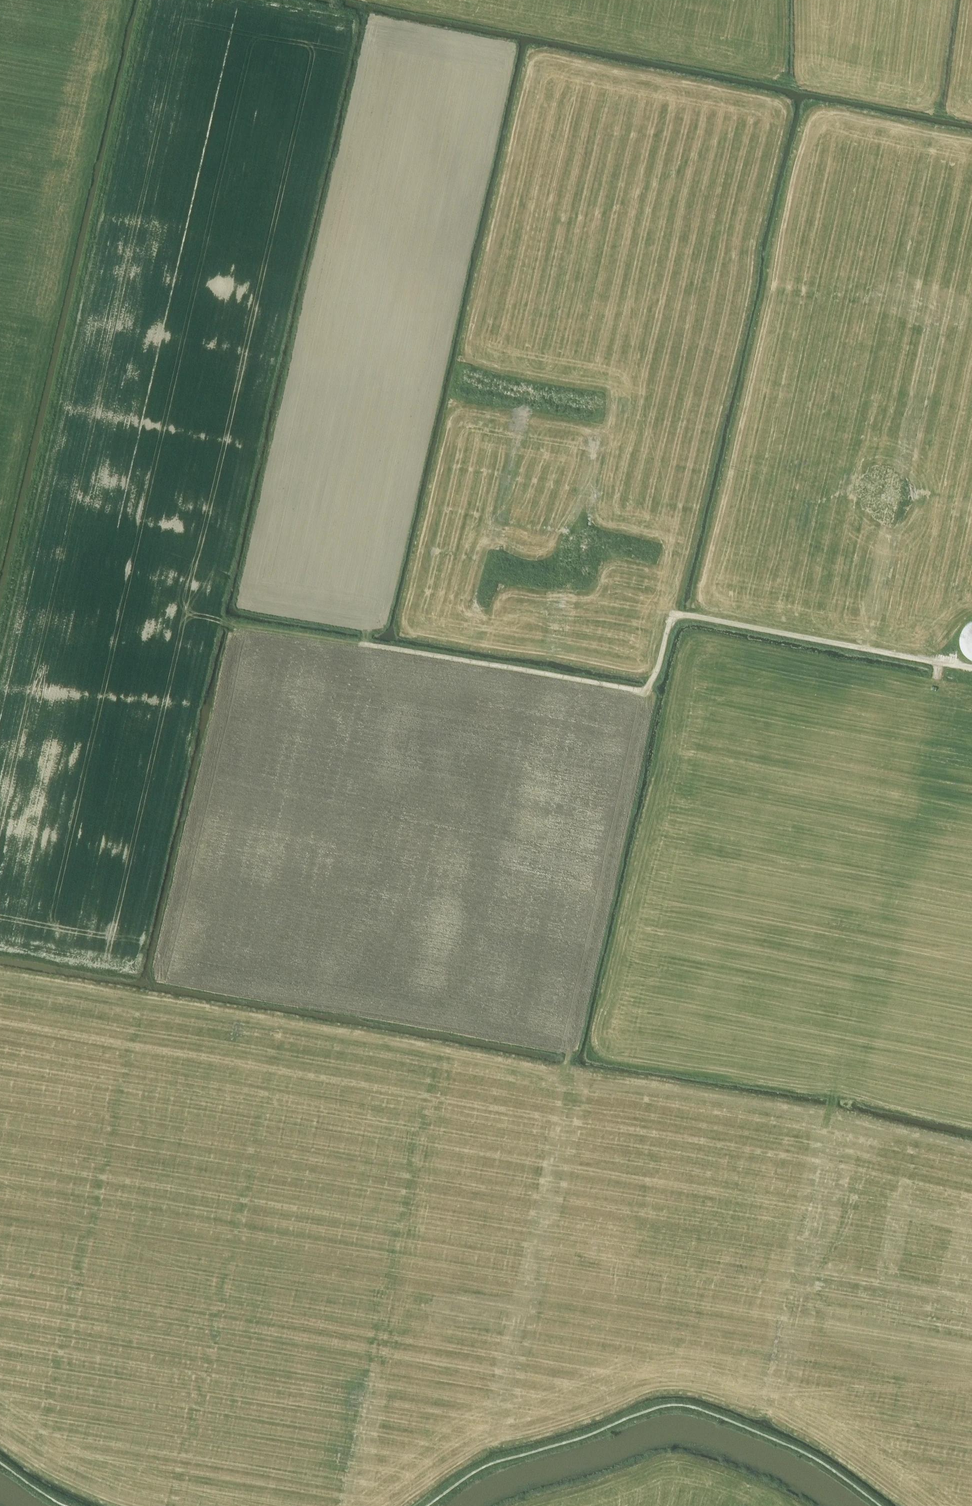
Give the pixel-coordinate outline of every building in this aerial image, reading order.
[(971,663),(971,623),(958,628),(971,663)]
